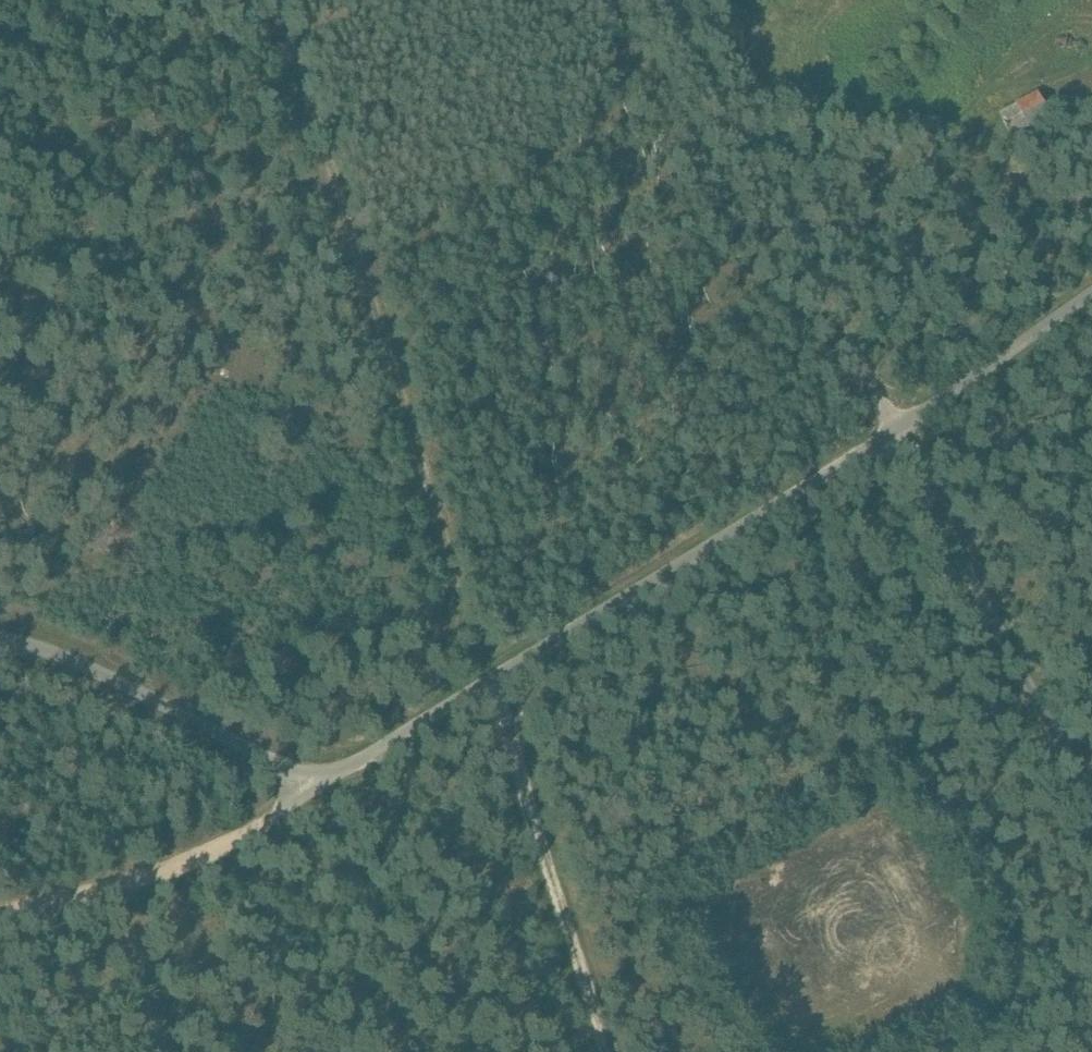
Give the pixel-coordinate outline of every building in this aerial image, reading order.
[(1039,93),(1000,112),(1012,135),(1050,115),(1039,93)]
